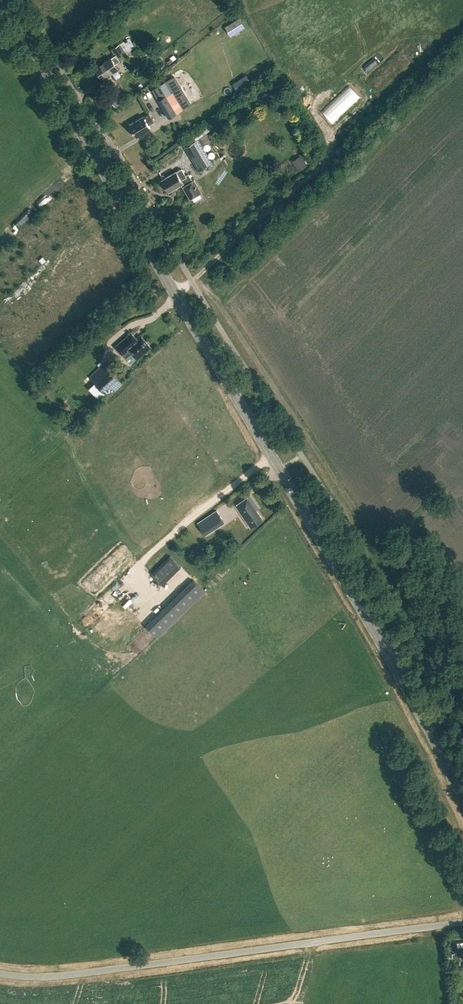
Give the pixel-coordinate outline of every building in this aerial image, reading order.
[(231,35),(244,26),(239,18),(225,26),(231,35)] [(118,57),(125,52),(127,55),(137,49),(129,37),(113,48),(118,57)] [(120,60),(118,57),(116,54),(95,67),(102,77),(109,73),(110,74),(118,69),(115,64),(120,60)] [(167,81),(161,84),(167,94),(173,91),(167,81)] [(168,117),(191,104),(181,87),(173,91),(167,94),(157,100),(168,117)] [(148,125),(154,122),(149,114),(144,117),(144,116),(129,125),(136,137),(151,128),(148,125)] [(199,171),(213,163),(202,145),(206,143),(202,137),(185,147),(199,171)] [(186,176),(182,168),(177,171),(176,171),(161,179),(168,191),(181,184),(190,199),(202,193),(194,180),(193,180),(189,174),(186,176)] [(137,338),(131,332),(116,347),(123,355),(129,350),(138,359),(151,347),(141,335),(137,338)] [(109,396),(123,383),(104,363),(90,376),(109,396)] [(124,400),(134,391),(128,384),(118,394),(124,400)] [(250,527),(263,518),(256,509),(259,507),(250,495),(235,505),(250,527)] [(216,510),(197,523),(206,535),(224,522),(216,510)] [(151,573),(159,581),(162,584),(180,566),(178,563),(170,555),(151,573)] [(165,600),(172,606),(199,576),(192,570),(165,600)] [(151,626),(161,636),(209,589),(199,578),(151,626)] [(337,956),(338,962),(352,960),(351,954),(337,956)] [(221,976),(213,976),(213,991),(221,991),(221,976)]
